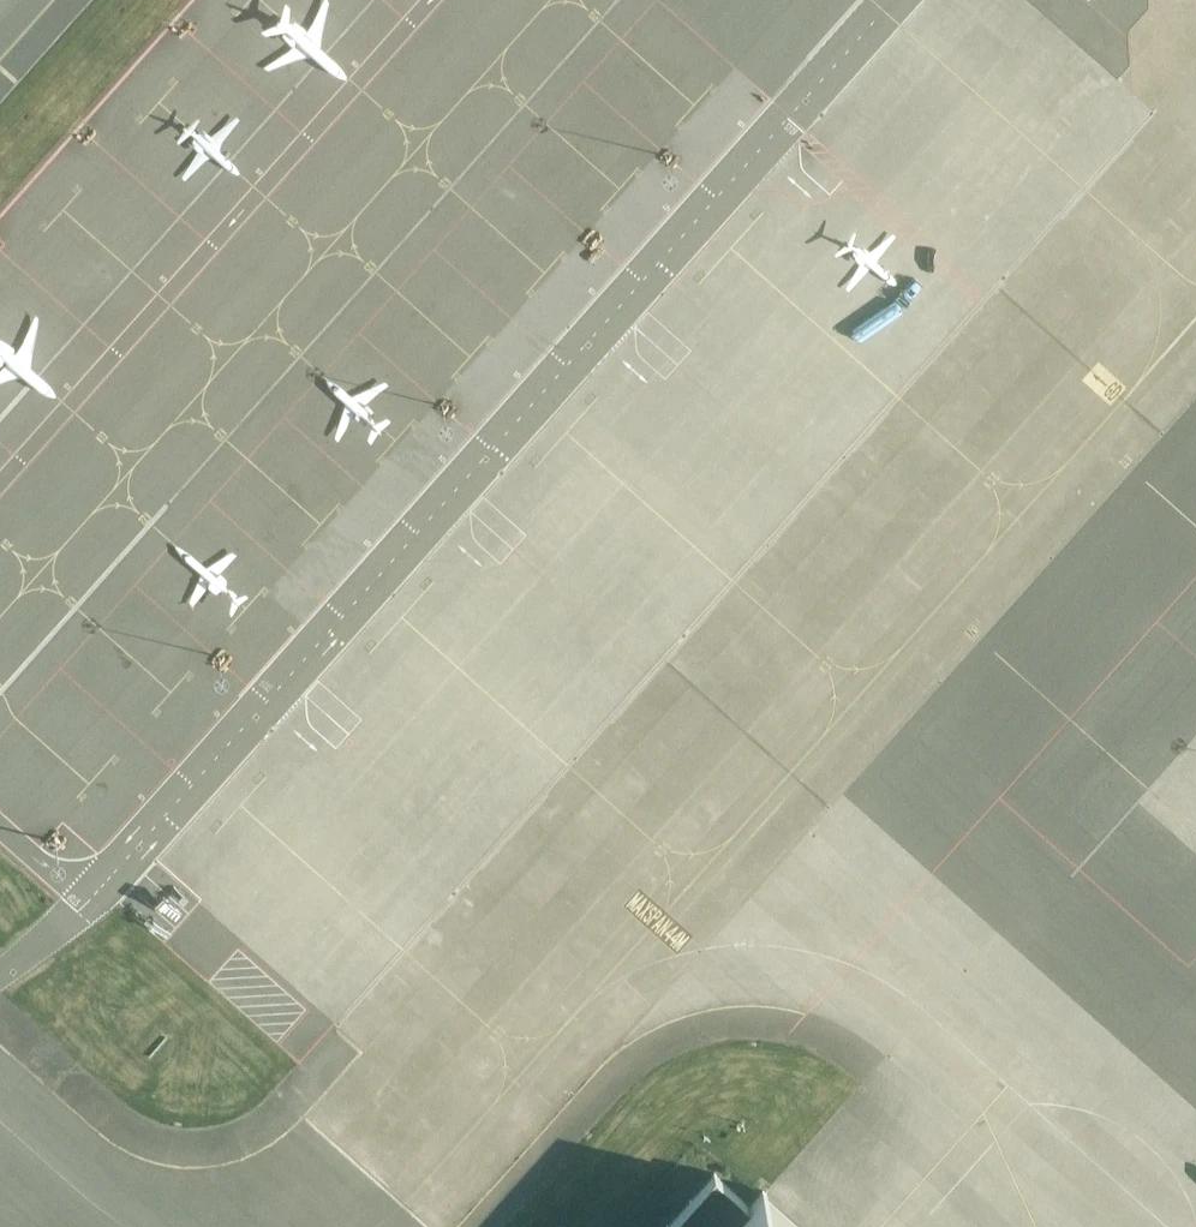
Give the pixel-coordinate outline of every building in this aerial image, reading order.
[(763,1189),(749,1203),(714,1172),(664,1226),(805,1226),(763,1189)]
